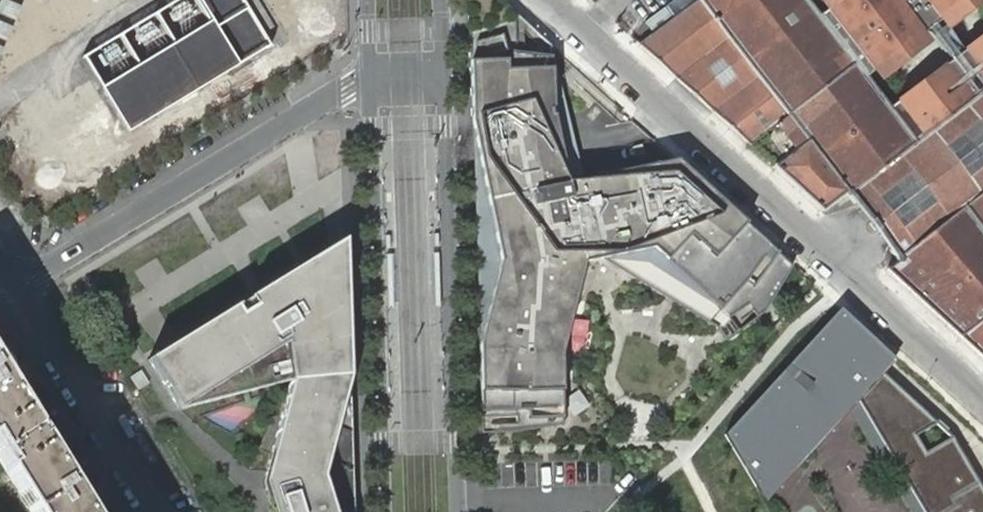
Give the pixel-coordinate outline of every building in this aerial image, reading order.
[(82,58),(127,133),(269,46),(241,0),(176,0),(82,58)] [(699,2),(697,0),(675,0),(650,18),(659,30),(637,46),(749,147),(778,124),(798,149),(773,168),(821,212),(846,193),(872,228),(898,261),(885,271),(982,360),(982,38),(963,54),(946,32),(982,3),(982,0),(825,0),(816,7),(810,0),(701,0),(699,2)] [(520,18),(469,33),(470,55),(470,64),(471,123),(479,346),(481,393),(481,413),(482,433),(516,432),(562,426),(562,419),(561,392),(560,356),(583,264),(602,260),(668,300),(718,330),(722,335),(726,341),(764,314),(792,266),(790,264),(778,253),(746,223),(678,161),(578,181),(551,46),(520,18)] [(321,470),(348,364),(347,347),(345,303),(341,234),(252,290),(147,347),(178,400),(284,332),(287,366),(265,482),(274,511),(334,511),(321,470)] [(840,309),(724,436),(765,503),(849,410),(856,402),(922,511),(982,511),(982,490),(952,437),(925,453),(916,437),(937,424),(883,374),(895,360),(840,309)] [(36,511),(112,511),(0,333),(0,455),(36,511)] [(856,402),(849,410),(910,511),(922,511),(856,402)]
